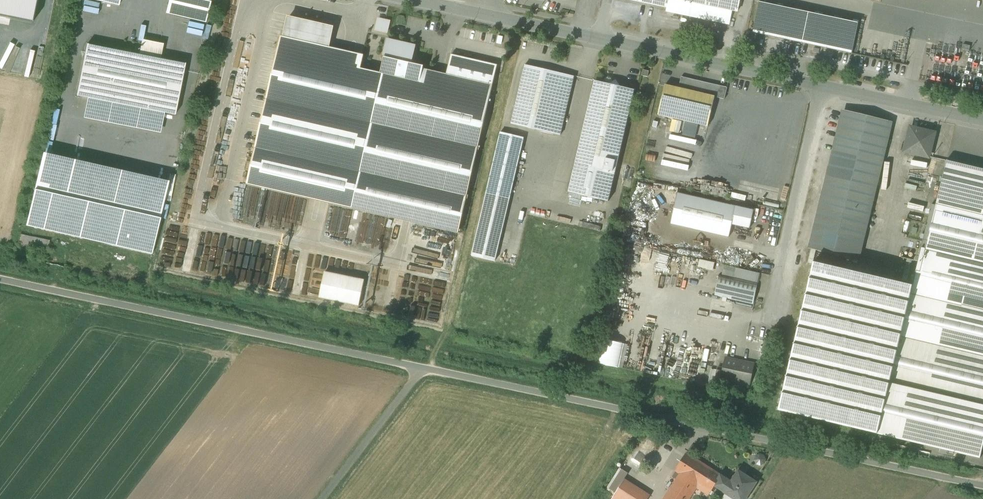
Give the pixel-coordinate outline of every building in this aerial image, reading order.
[(166,13),(206,23),(211,0),(169,0),(166,13)] [(738,11),(740,0),(685,0),(738,11)] [(857,24),(758,4),(754,30),(852,51),(857,24)] [(374,31),(388,36),(393,21),(379,17),(374,31)] [(419,82),(360,70),(363,56),(329,49),(334,28),(287,18),(247,186),(459,233),(498,65),(451,54),(447,74),(422,69),(419,82)] [(142,40),(139,55),(160,59),(163,44),(142,40)] [(415,46),(388,40),(385,55),(387,55),(384,74),(419,82),(422,69),(422,68),(410,65),(411,61),(412,61),(415,46)] [(139,55),(87,44),(77,96),(87,98),(164,113),(175,115),(185,64),(160,59),(139,55)] [(575,76),(525,65),(512,124),(561,136),(575,76)] [(679,88),(715,97),(725,99),(727,88),(681,77),(679,88)] [(605,83),(595,81),(569,192),(609,201),(635,90),(625,88),(620,87),(616,80),(610,84),(605,83)] [(679,88),(665,85),(658,115),(708,127),(715,97),(679,88)] [(83,118),(160,134),(164,113),(87,98),(83,118)] [(890,123),(844,111),(820,208),(867,219),(890,123)] [(934,133),(911,128),(905,151),(929,157),(934,133)] [(524,137),(501,132),(487,194),(510,200),(524,137)] [(168,183),(43,154),(26,226),(151,254),(168,183)] [(877,434),(941,449),(940,452),(947,454),(948,451),(979,458),(982,439),(982,168),(946,160),(936,205),(931,204),(913,284),(877,434)] [(736,206),(678,193),(671,224),(730,237),(732,224),(736,206)] [(487,194),(472,253),(496,259),(510,200),(487,194)] [(754,210),(736,206),(732,224),(750,228),(754,210)] [(867,219),(820,208),(811,248),(858,259),(867,219)] [(455,278),(464,239),(453,236),(445,234),(436,274),(455,278)] [(913,284),(814,260),(780,411),(877,434),(913,284)] [(701,261),(700,268),(714,270),(715,262),(701,261)] [(382,285),(385,273),(359,267),(356,280),(382,285)] [(758,283),(720,274),(715,296),(754,304),(758,283)] [(624,369),(629,344),(601,338),(595,363),(624,369)] [(754,364),(726,358),(722,379),(750,385),(754,364)] [(721,476),(687,453),(672,476),(677,479),(695,490),(697,487),(709,495),(711,491),(711,492),(716,485),(721,476)] [(739,471),(731,483),(721,476),(716,485),(726,491),(725,492),(736,498),(745,498),(756,482),(739,471)] [(647,496),(620,479),(608,498),(645,498),(647,496)] [(665,498),(689,498),(695,490),(677,479),(665,498)]
